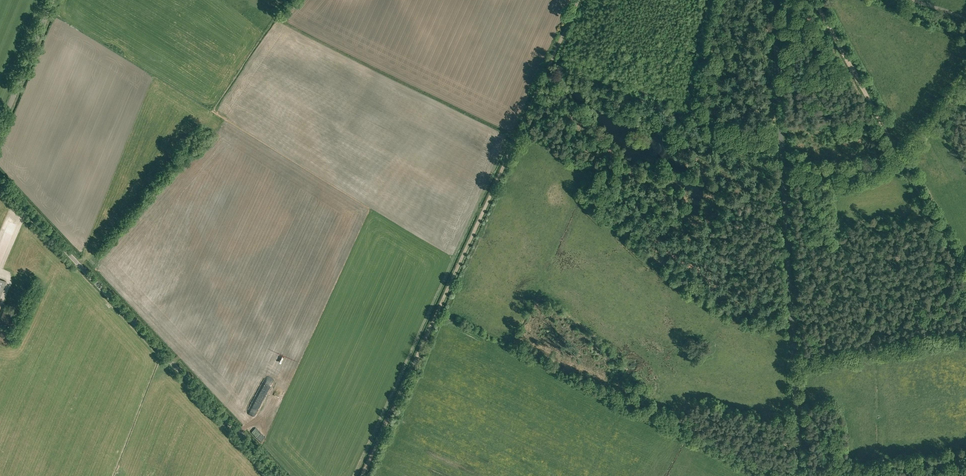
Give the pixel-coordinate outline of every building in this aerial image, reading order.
[(10,330),(17,312),(5,308),(0,320),(0,326),(10,330)] [(213,388),(218,384),(211,377),(207,381),(213,388)]
